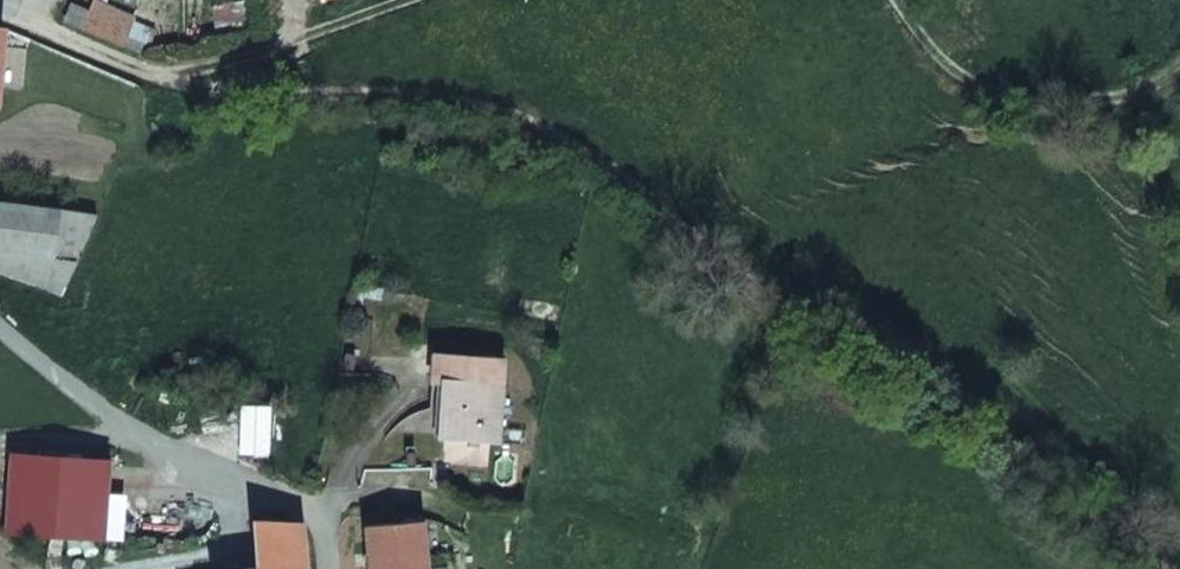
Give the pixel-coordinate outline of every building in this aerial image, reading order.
[(0,199),(0,200),(0,254),(51,262),(58,207),(0,199)] [(446,371),(461,376),(450,429),(499,441),(516,360),(452,346),(446,371)] [(119,459),(40,452),(35,529),(113,535),(119,459)] [(391,522),(390,506),(348,508),(348,528),(367,528),(367,524),(391,522)] [(308,568),(302,520),(256,519),(256,564),(217,566),(217,568),(308,568)] [(447,553),(429,554),(427,519),(391,522),(367,524),(367,528),(370,568),(448,568),(447,553)]
